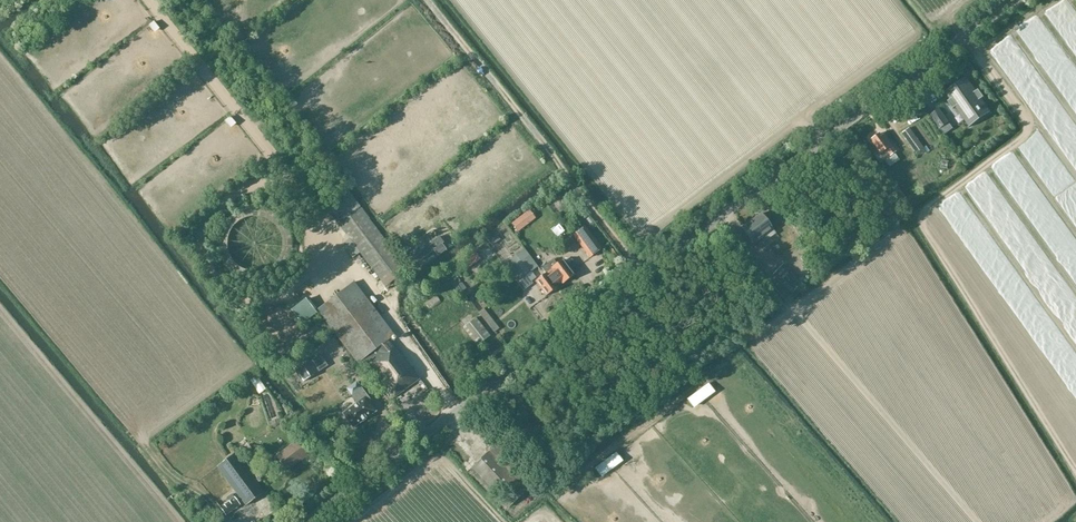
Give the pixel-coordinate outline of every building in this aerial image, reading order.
[(159,18),(153,22),(159,30),(165,26),(159,18)] [(249,49),(255,45),(250,38),(244,41),(249,49)] [(196,65),(191,69),(197,76),(202,72),(196,65)] [(968,75),(948,91),(953,98),(951,99),(956,107),(958,105),(968,117),(988,102),(984,95),(986,94),(980,87),(978,88),(968,75)] [(913,99),(899,108),(906,118),(920,109),(913,99)] [(931,113),(942,127),(951,120),(940,106),(931,113)] [(234,125),(241,121),(235,112),(229,116),(234,125)] [(909,128),(901,133),(915,153),(923,148),(909,128)] [(880,153),(875,157),(880,164),(896,152),(884,134),(881,135),(879,133),(870,140),(880,153)] [(346,236),(384,283),(406,266),(369,219),(349,194),(327,212),(346,236)] [(529,211),(512,224),(518,232),(536,219),(529,211)] [(762,214),(742,228),(754,244),(774,230),(762,214)] [(586,226),(573,235),(590,259),(602,249),(586,226)] [(531,272),(538,267),(524,248),(507,261),(526,286),(536,278),(531,272)] [(557,287),(562,283),(562,284),(574,276),(563,260),(557,264),(554,259),(542,267),(546,273),(535,280),(546,295),(557,287)] [(784,285),(794,275),(783,264),(773,274),(784,285)] [(362,280),(372,292),(375,289),(365,277),(362,280)] [(332,298),(317,310),(362,369),(364,368),(367,365),(372,371),(393,399),(420,379),(390,339),(395,335),(354,281),(332,298)] [(306,299),(291,310),(302,325),(317,314),(306,299)] [(478,347),(490,335),(476,318),(473,320),(469,314),(460,321),(464,327),(463,328),(478,347)] [(320,355),(295,371),(302,382),(327,366),(320,355)] [(357,403),(342,414),(353,428),(376,411),(366,398),(367,397),(361,388),(352,396),(357,403)] [(237,418),(225,427),(232,437),(244,428),(237,418)] [(297,440),(275,456),(286,471),(308,455),(297,440)] [(494,446),(488,451),(472,467),(510,508),(527,492),(526,491),(532,486),(494,446)] [(217,467),(239,497),(236,499),(239,503),(242,501),(246,506),(264,493),(235,453),(217,467)] [(240,505),(239,503),(236,499),(234,497),(220,508),(226,516),(240,505)] [(269,514),(281,505),(277,500),(265,509),(269,514)]
